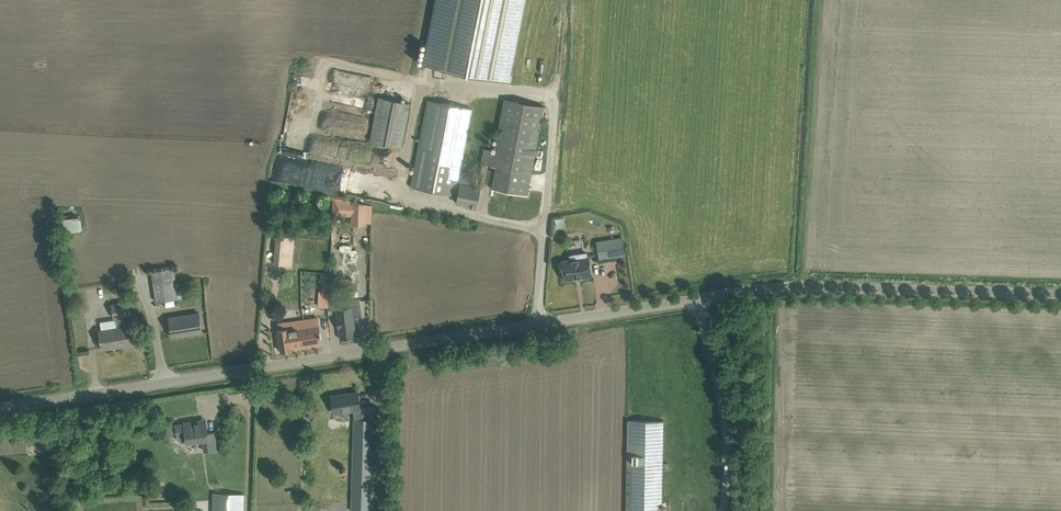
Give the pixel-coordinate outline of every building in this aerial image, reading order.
[(424,64),(509,81),(525,0),(437,0),(424,64)] [(402,148),(410,104),(379,98),(371,142),(402,148)] [(527,195),(544,106),(504,99),(494,150),(484,148),(481,164),(496,167),(492,188),(527,195)] [(476,209),(481,188),(471,186),(474,174),(460,171),(473,109),(429,100),(411,186),(458,195),(457,202),(467,205),(467,207),(476,209)] [(275,164),(273,179),(287,181),(289,166),(275,164)] [(366,205),(353,203),(334,199),(333,215),(352,217),(352,224),(366,225),(366,205)] [(84,230),(84,216),(69,217),(69,231),(84,230)] [(292,264),(294,246),(295,237),(276,235),(273,262),(292,264)] [(599,259),(625,255),(622,237),(597,241),(599,259)] [(559,263),(560,271),(563,271),(564,280),(574,278),(574,279),(582,278),(582,277),(592,276),(589,256),(587,257),(587,252),(570,255),(571,259),(561,260),(562,263),(559,263)] [(157,302),(179,298),(174,268),(152,271),(157,302)] [(329,285),(329,277),(321,276),(320,284),(329,285)] [(336,301),(335,292),(329,293),(329,307),(337,306),(337,308),(337,309),(338,318),(337,318),(338,329),(339,329),(340,339),(348,338),(356,336),(354,317),(362,316),(360,298),(356,298),(355,293),(348,294),(348,299),(336,301)] [(125,327),(124,316),(130,315),(128,302),(113,304),(115,317),(117,328),(100,331),(102,348),(117,346),(134,344),(132,326),(125,327)] [(71,319),(83,318),(82,311),(71,312),(71,319)] [(172,337),(202,332),(199,313),(169,318),(172,337)] [(300,346),(322,343),(318,317),(304,319),(305,327),(298,328),(300,346)] [(281,352),(292,350),(292,348),(300,346),(298,328),(305,327),(304,319),(293,321),(288,322),(278,323),(279,330),(278,330),(281,352)] [(721,333),(725,333),(732,332),(731,324),(720,325),(721,333)] [(358,392),(357,392),(357,393),(342,396),(342,394),(332,396),(334,407),(334,413),(353,410),(354,419),(352,510),(370,510),(373,420),(373,406),(360,408),(358,392)] [(200,423),(200,420),(175,424),(175,425),(165,427),(166,435),(175,434),(176,440),(180,443),(203,440),(205,451),(217,449),(215,433),(208,434),(206,422),(200,423)] [(663,421),(628,420),(626,510),(662,510),(663,421)] [(244,495),(213,494),(213,510),(243,510),(244,495)]
